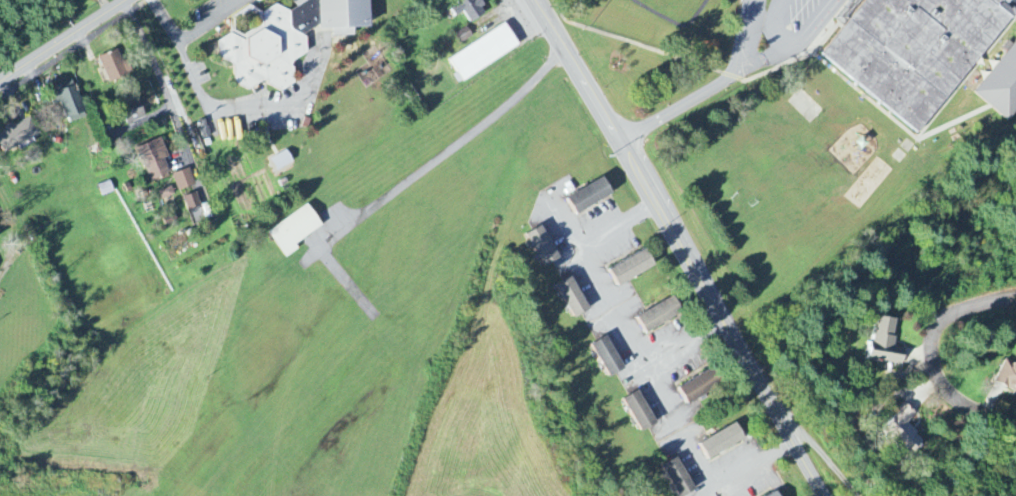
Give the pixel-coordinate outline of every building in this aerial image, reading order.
[(294,63),(307,55),(306,35),(319,28),(322,32),(331,32),(332,38),(355,37),(355,29),(371,29),(370,0),(295,0),(295,10),(246,11),(250,16),(255,24),(256,30),(243,38),(231,27),(231,35),(219,43),(219,57),(227,63),(240,86),(248,92),(266,81),(280,94),(295,85),(294,63)] [(478,0),(464,0),(450,7),(456,18),(465,14),(470,25),(487,17),(478,0)] [(1011,21),(1015,26),(1015,11),(1004,0),(852,0),(834,22),(842,29),(819,58),(918,137),(1011,21)] [(520,47),(506,25),(447,61),(461,84),(520,47)] [(455,36),(461,45),(473,37),(467,28),(455,36)] [(1012,42),(1008,39),(1000,49),(1005,53),(972,92),(1005,121),(1015,108),(1015,38),(1012,42)] [(133,76),(129,62),(123,64),(118,51),(99,58),(108,84),(133,76)] [(69,124),(86,118),(73,82),(49,91),(54,106),(61,103),(69,124)] [(145,120),(139,100),(120,106),(126,126),(145,120)] [(39,139),(31,119),(3,129),(5,133),(0,135),(0,150),(1,153),(39,139)] [(151,183),(170,176),(164,161),(169,159),(162,139),(138,149),(151,183)] [(294,164),(287,152),(271,161),(277,172),(294,164)] [(173,175),(178,192),(195,187),(190,170),(173,175)] [(577,216),(614,193),(604,177),(567,200),(577,216)] [(160,193),(162,200),(174,196),(172,189),(160,193)] [(188,211),(201,207),(197,194),(184,198),(188,211)] [(212,220),(208,206),(190,211),(193,224),(212,220)] [(323,229),(309,207),(268,232),(285,259),(299,251),(296,245),(323,229)] [(527,235),(544,268),(560,259),(543,226),(527,235)] [(656,269),(649,251),(610,267),(617,285),(656,269)] [(558,285),(573,319),(589,311),(574,278),(558,285)] [(684,314),(675,297),(637,317),(646,334),(684,314)] [(904,365),(905,348),(894,347),(896,319),(875,317),(871,362),(904,365)] [(626,369),(607,337),(592,345),(611,378),(626,369)] [(1005,359),(994,382),(1015,392),(1015,364),(1005,359)] [(679,386),(686,403),(725,387),(718,370),(679,386)] [(640,433),(656,425),(640,392),(624,399),(640,433)] [(884,429),(913,453),(924,440),(906,426),(916,414),(904,404),(884,429)] [(700,444),(709,460),(746,441),(737,424),(700,444)] [(695,493),(680,458),(664,465),(677,495),(687,495),(695,493)]
